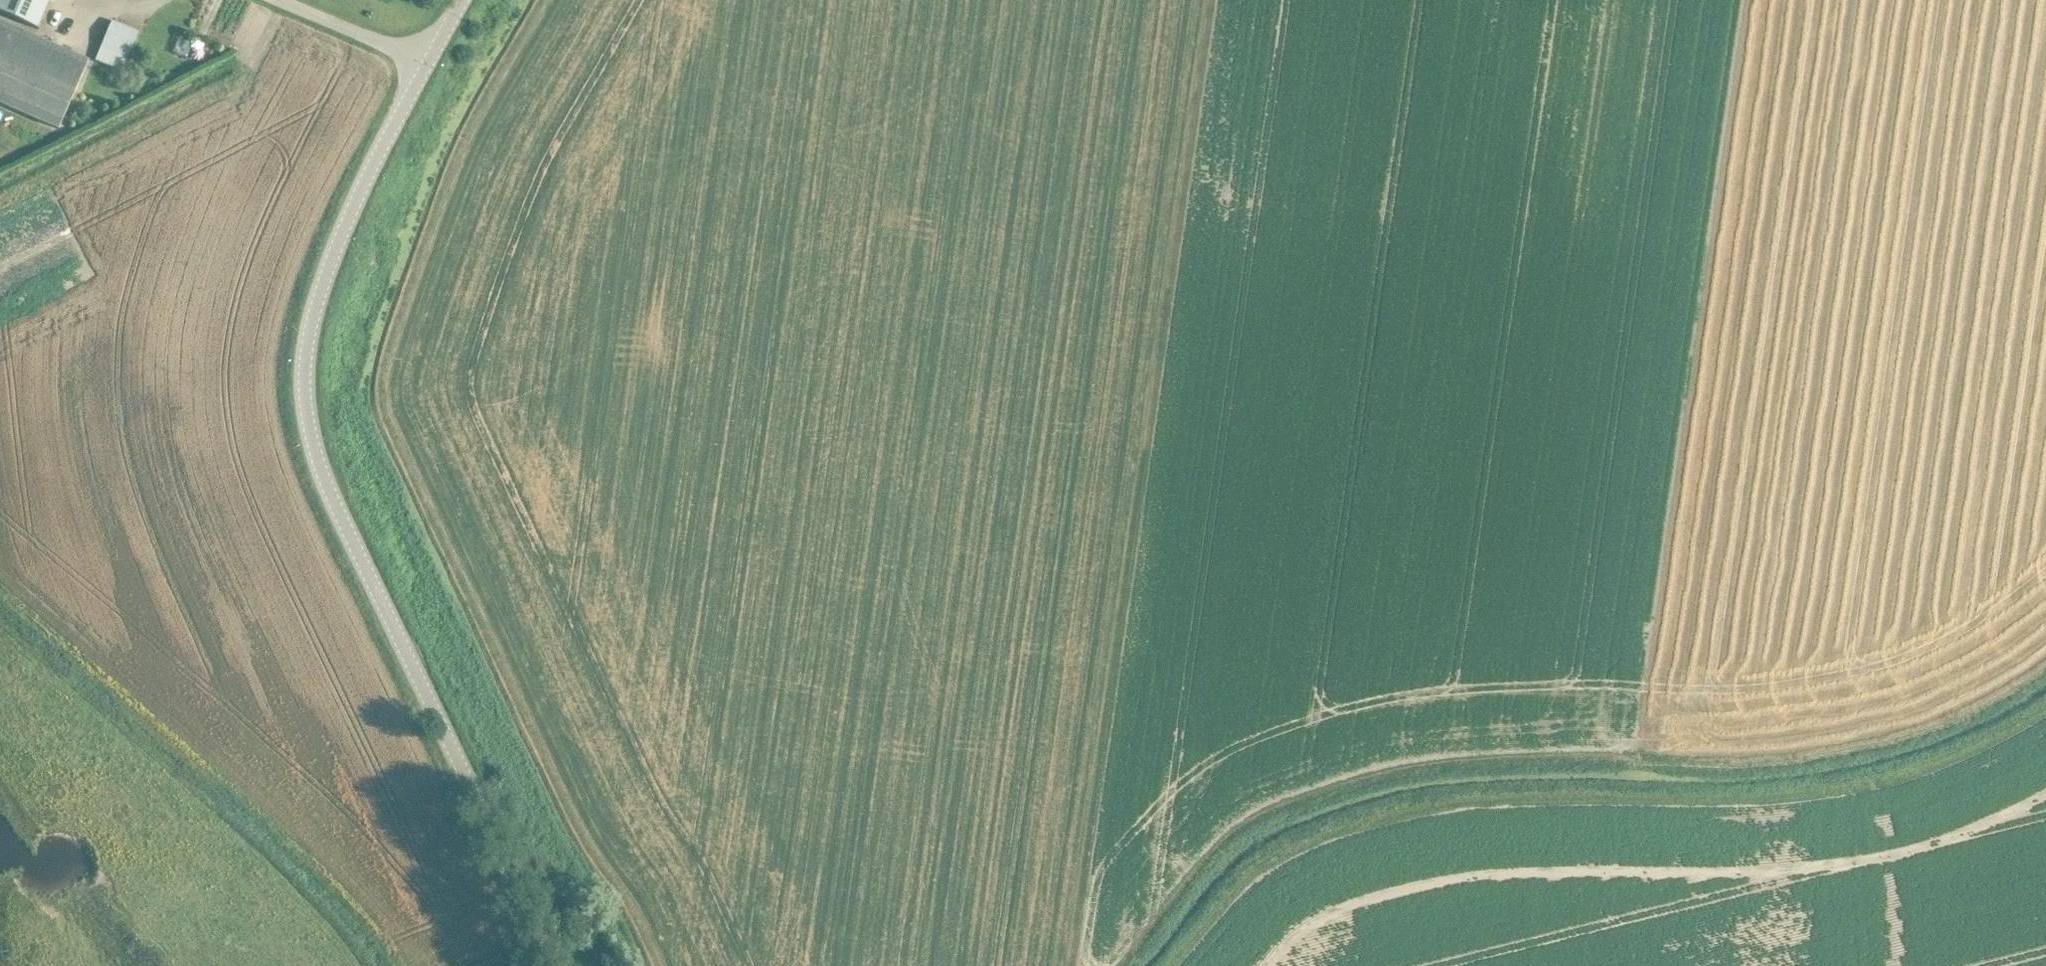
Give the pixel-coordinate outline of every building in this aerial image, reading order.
[(37,29),(50,0),(0,0),(0,13),(37,29)] [(60,130),(90,59),(0,21),(0,105),(60,130)] [(113,22),(102,48),(127,59),(138,33),(113,22)]
